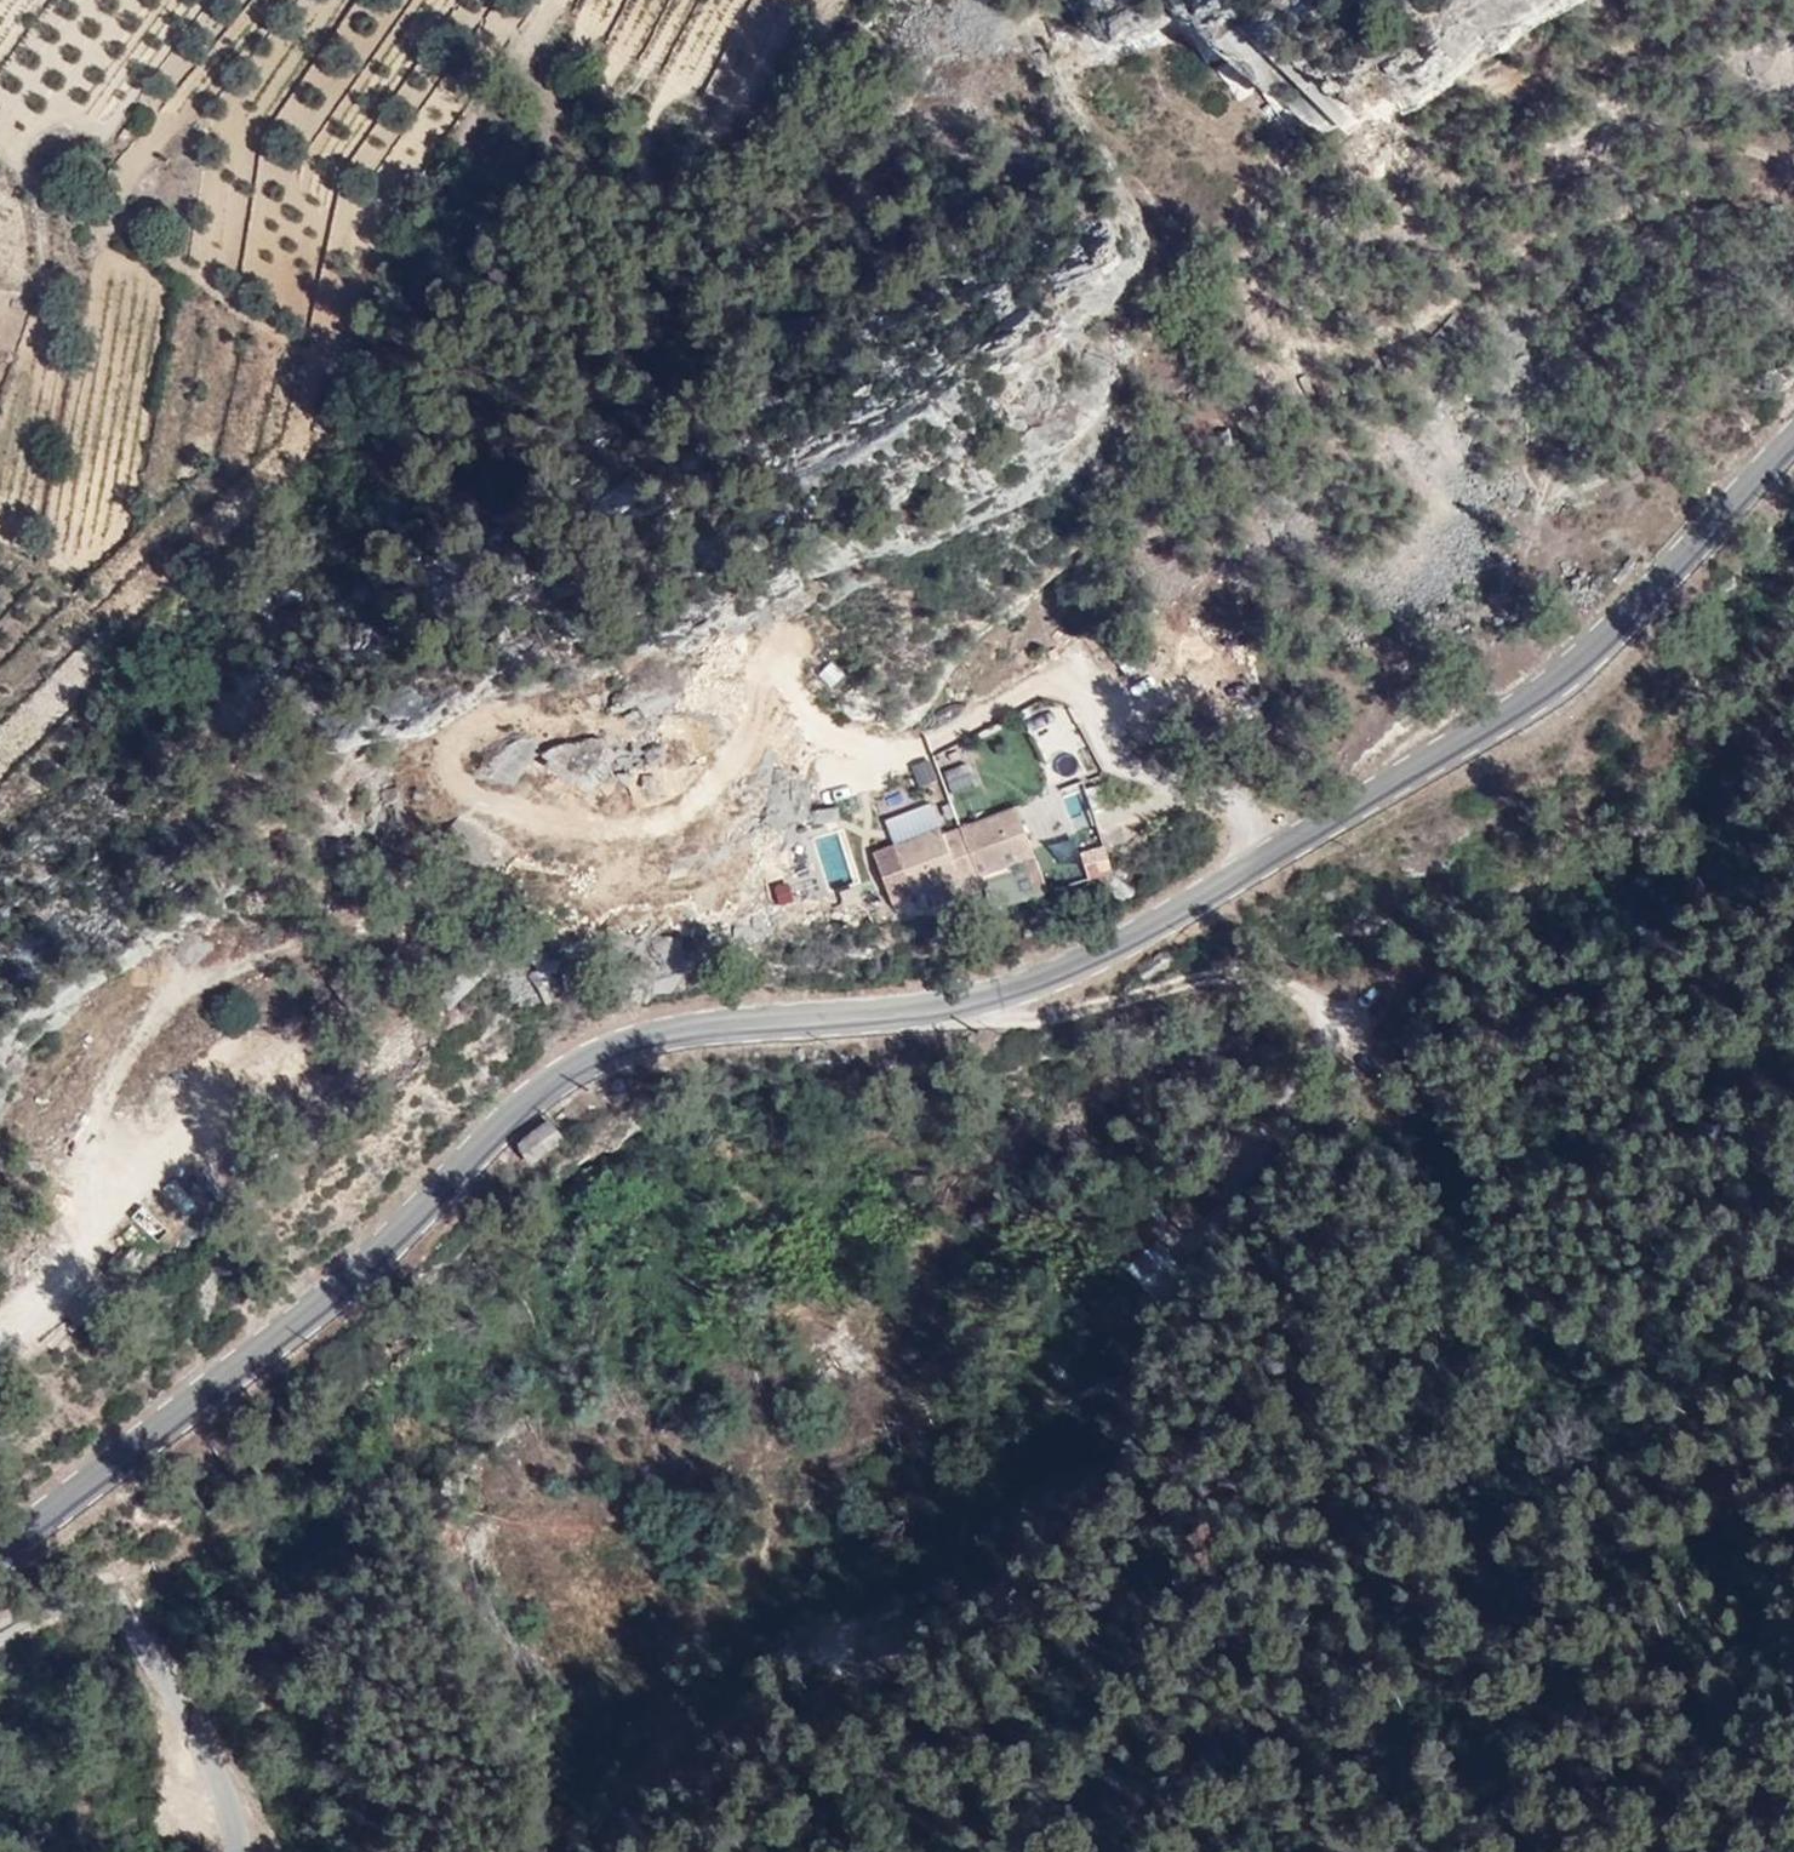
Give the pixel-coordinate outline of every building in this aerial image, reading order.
[(1747,389),(1736,398),(1748,413),(1759,405),(1747,389)] [(523,735),(489,763),(508,787),(542,759),(523,735)] [(916,789),(939,783),(933,757),(910,762),(916,789)] [(965,763),(941,770),(948,794),(972,787),(965,763)] [(1069,830),(1088,826),(1080,788),(1061,792),(1069,830)] [(457,802),(453,865),(496,868),(501,805),(457,802)] [(1014,810),(959,831),(978,880),(992,915),(1047,893),(1014,810)] [(978,880),(959,831),(941,837),(939,831),(893,849),(911,897),(957,879),(960,887),(978,880)] [(835,832),(814,837),(827,882),(848,876),(835,832)] [(1104,847),(1078,854),(1087,883),(1112,875),(1104,847)] [(911,897),(893,849),(882,852),(901,901),(911,897)] [(514,1147),(532,1171),(566,1145),(548,1121),(514,1147)]
